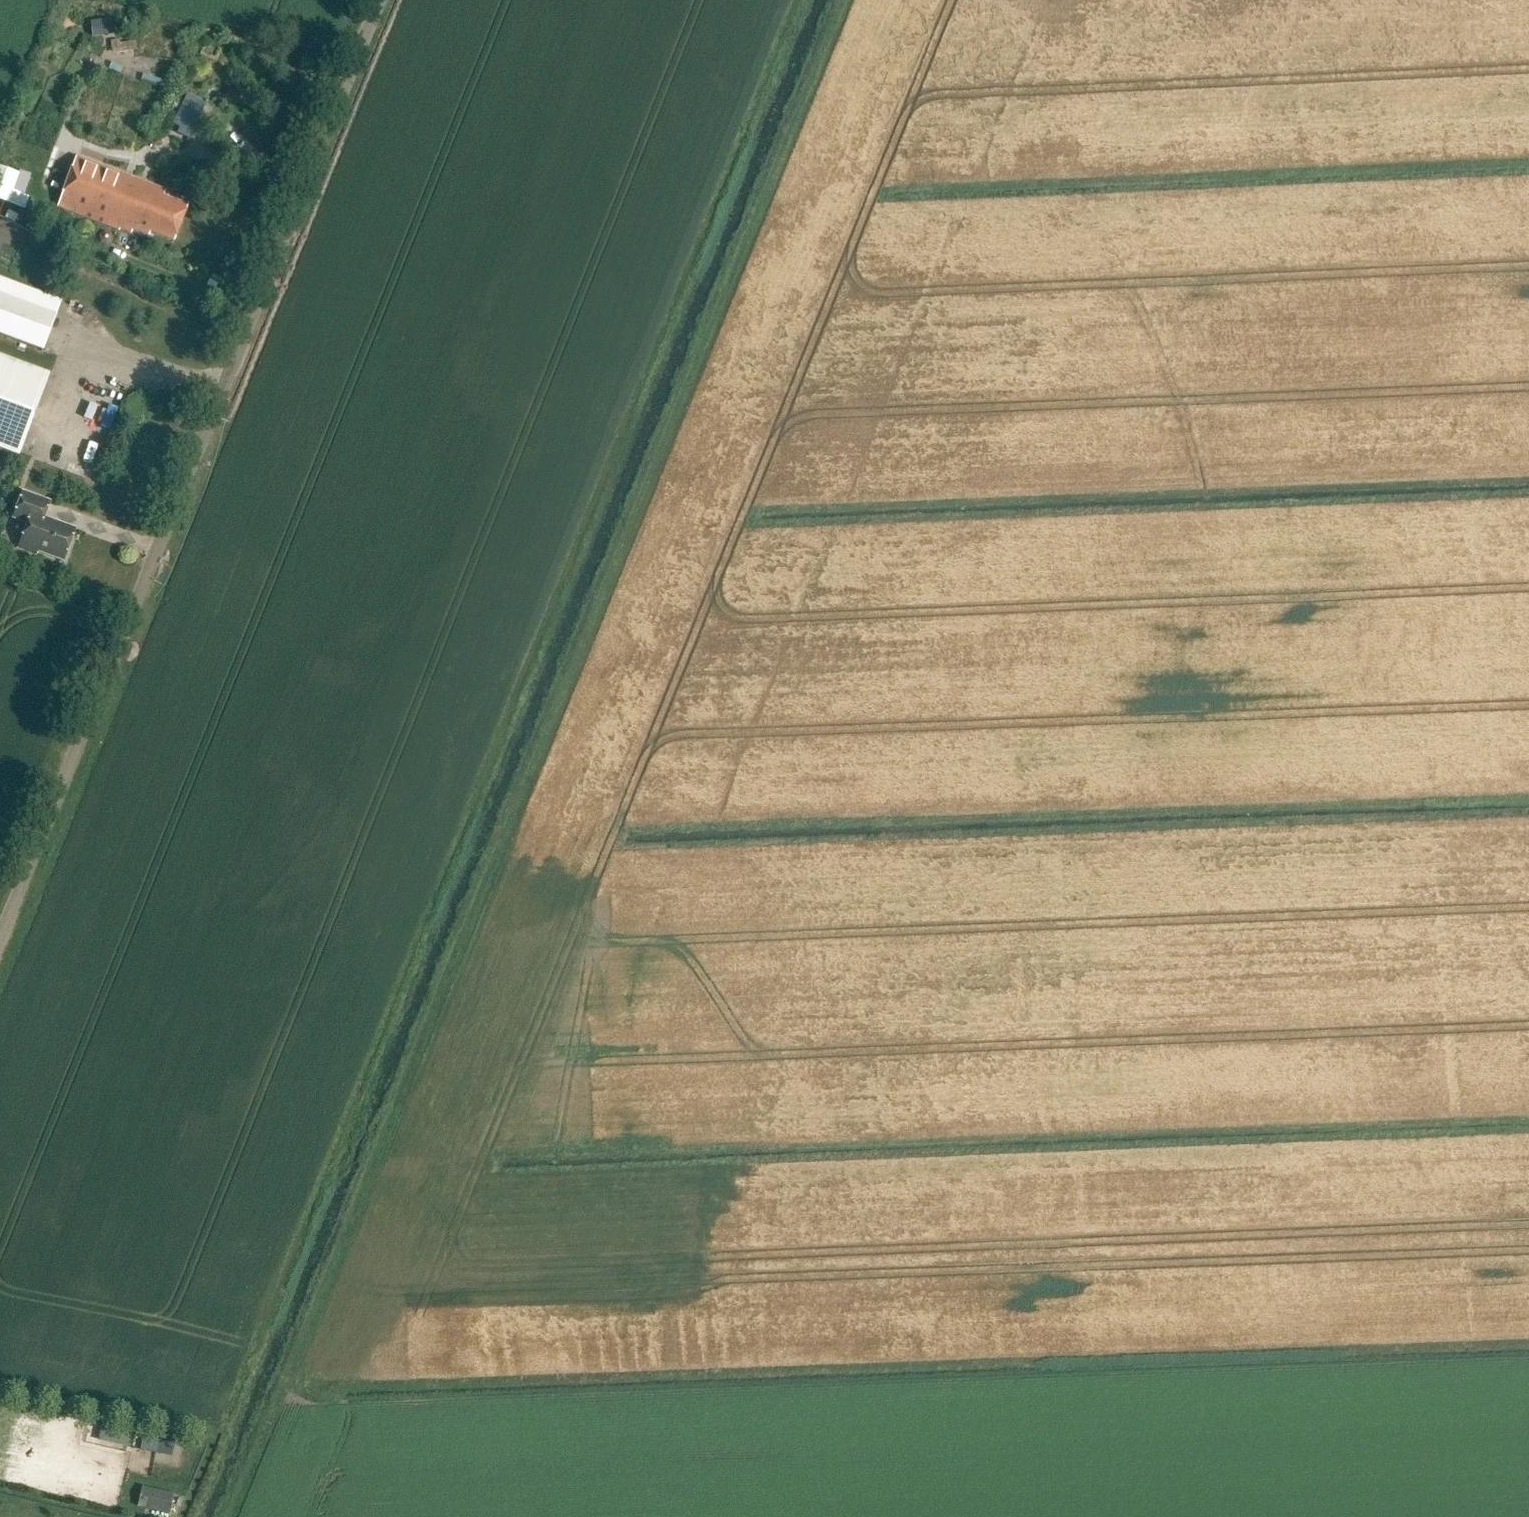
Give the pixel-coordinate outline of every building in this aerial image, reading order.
[(111,21),(91,23),(93,37),(112,34),(111,21)] [(187,96),(173,125),(180,128),(191,133),(205,105),(187,96)] [(67,181),(180,225),(187,207),(163,198),(165,191),(76,157),(67,181)] [(25,206),(29,194),(12,188),(17,171),(0,165),(0,198),(25,206)] [(149,233),(173,242),(180,225),(67,181),(57,207),(119,231),(120,230),(131,234),(132,230),(148,236),(149,233)] [(43,350),(56,315),(0,294),(0,335),(43,350)] [(19,453),(48,377),(0,359),(0,446),(19,453)] [(49,502),(22,492),(13,518),(27,523),(17,548),(35,555),(37,551),(63,561),(75,529),(44,518),(49,502)] [(102,1426),(99,1439),(127,1445),(130,1433),(102,1426)] [(143,1438),(141,1450),(172,1456),(174,1444),(143,1438)] [(143,1487),(138,1507),(169,1514),(174,1495),(143,1487)]
